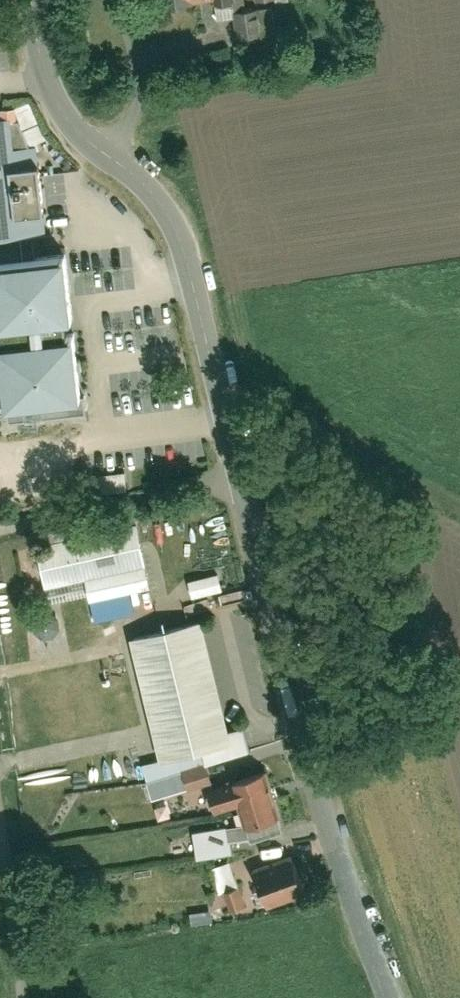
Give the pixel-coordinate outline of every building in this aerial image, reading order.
[(217,12),(221,17),(237,15),(236,11),(234,0),(215,0),(217,12)] [(237,15),(240,41),(277,36),(272,6),(236,11),(237,15)] [(0,121),(0,237),(2,236),(4,258),(43,254),(41,232),(48,231),(41,157),(36,117),(0,121)] [(43,254),(4,258),(0,258),(0,323),(35,320),(37,335),(0,339),(0,344),(6,401),(82,394),(75,332),(69,333),(67,316),(73,316),(67,251),(50,253),(43,254)] [(102,491),(128,489),(127,471),(102,472),(102,491)] [(91,600),(130,592),(152,587),(148,565),(87,578),(91,600)] [(191,595),(196,594),(223,588),(219,572),(187,580),(191,595)] [(91,600),(96,621),(106,619),(135,613),(130,592),(91,600)] [(35,629),(42,636),(51,636),(57,630),(57,621),(51,614),(42,614),(36,620),(35,629)] [(202,619),(132,637),(163,756),(232,739),(230,728),(202,619)] [(232,739),(163,756),(144,762),(148,776),(209,759),(251,746),(245,725),(230,728),(232,739)] [(148,776),(153,796),(214,779),(209,759),(148,776)] [(266,772),(210,788),(215,807),(239,800),(251,839),(283,830),(266,772)] [(194,830),(197,858),(234,853),(232,839),(247,837),(245,823),(194,830)] [(293,850),(252,865),(266,904),(307,889),(293,850)] [(231,860),(219,864),(227,888),(239,884),(231,860)] [(214,907),(229,901),(232,911),(247,906),(240,884),(210,895),(214,907)]
